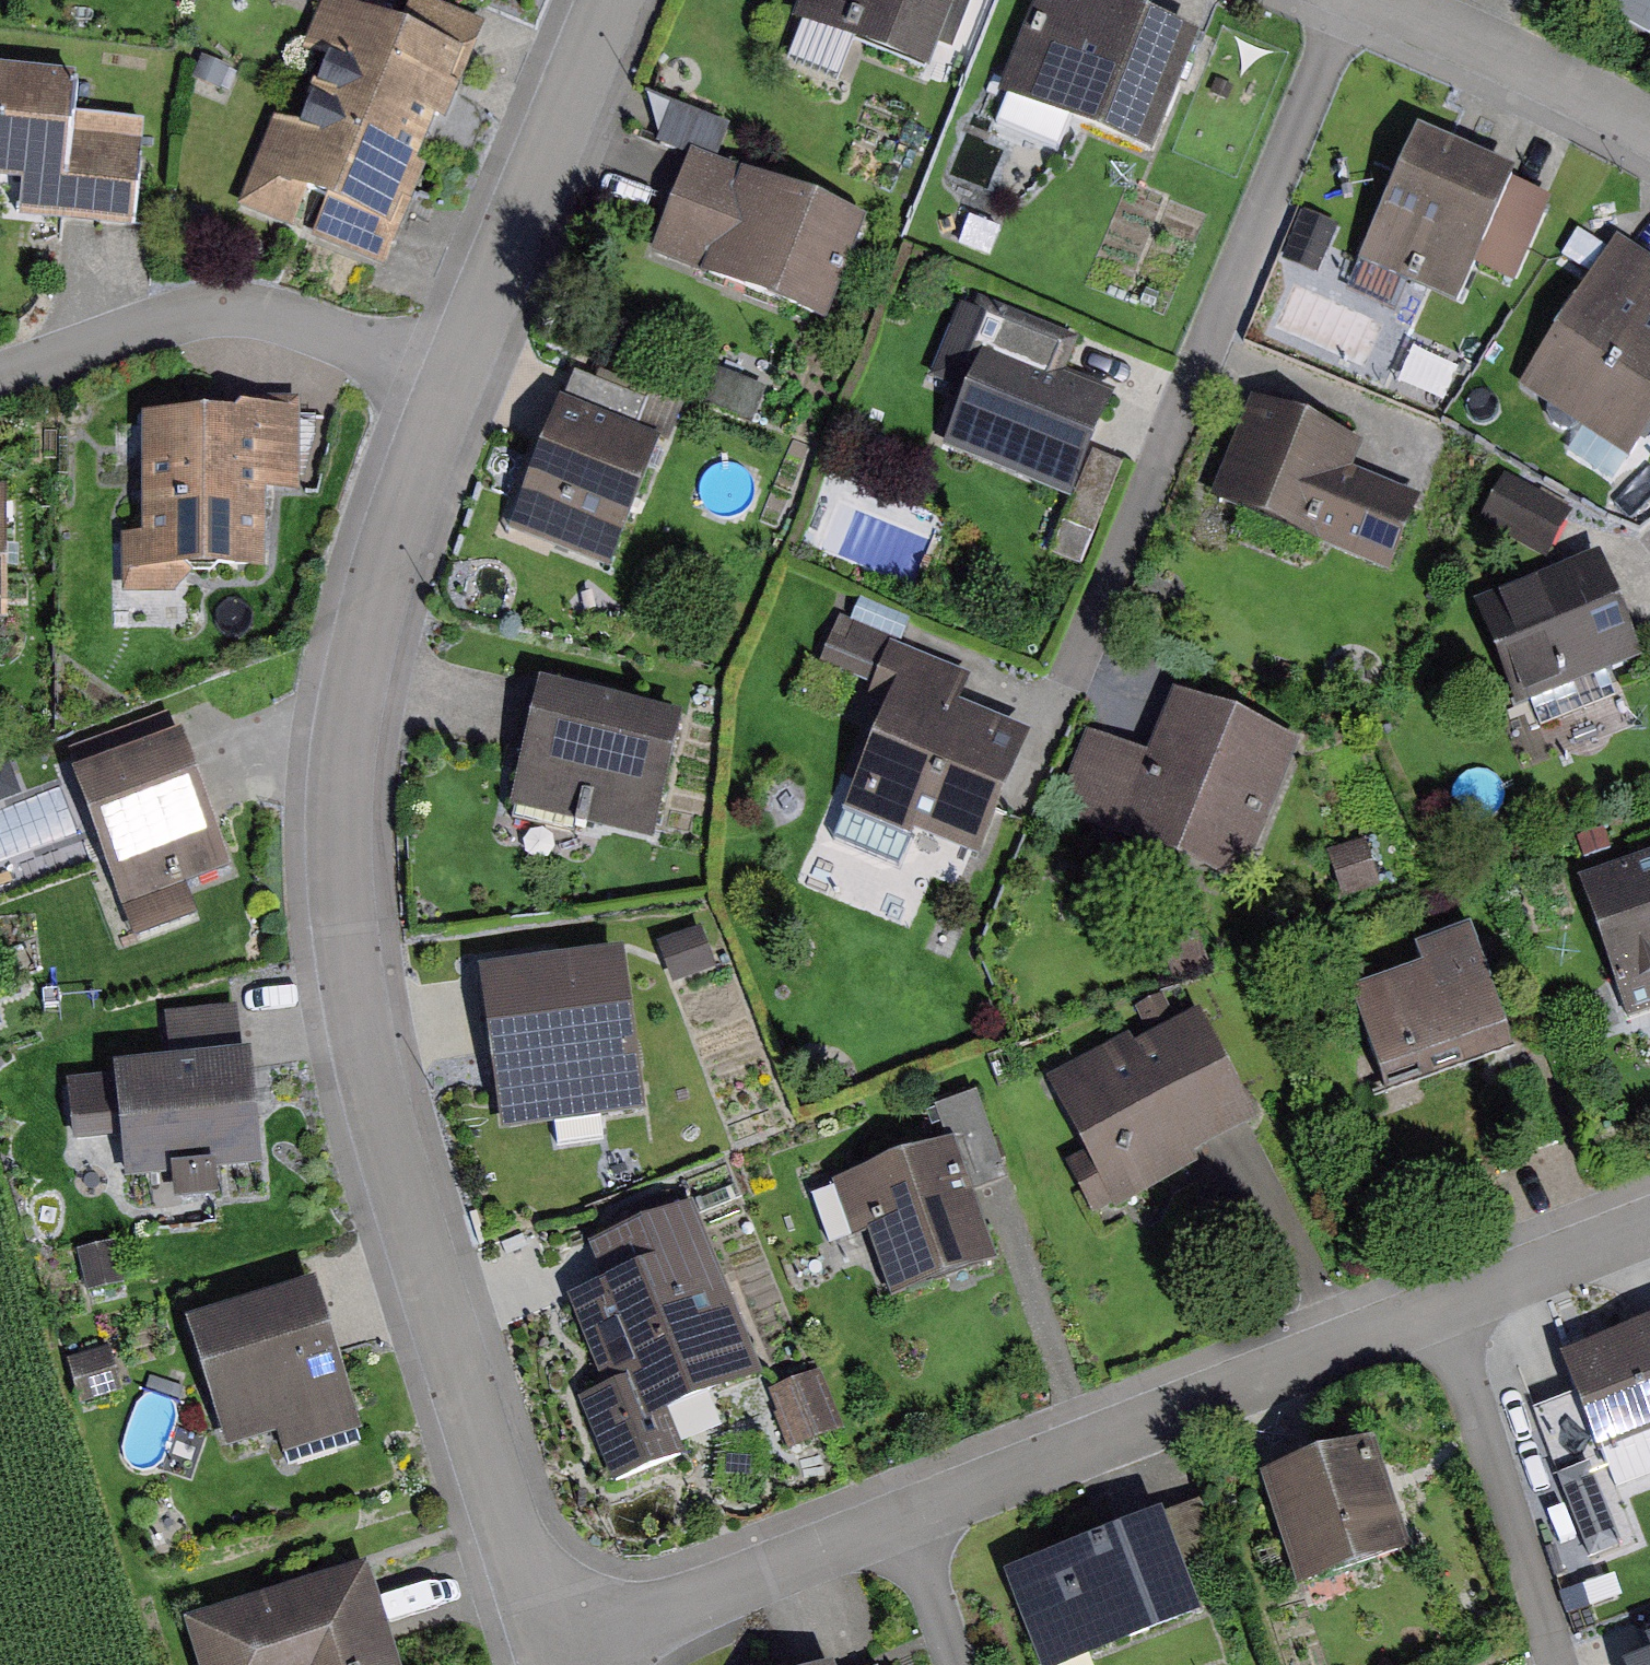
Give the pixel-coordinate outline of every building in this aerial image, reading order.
[(314,98),(426,143),(435,119),(444,123),(484,25),(423,0),(323,0),(301,54),(328,65),(314,98)] [(791,22),(926,76),(957,0),(800,0),(791,22)] [(1107,0),(1038,0),(998,95),(1152,159),(1202,40),(1107,0)] [(0,69),(0,183),(22,185),(19,212),(18,219),(133,230),(143,122),(74,115),(78,76),(0,69)] [(425,170),(416,166),(426,143),(314,98),(302,129),(275,118),(238,211),(384,270),(425,170)] [(1517,183),(1376,123),(1322,249),(1459,307),(1473,274),(1513,291),(1547,211),(1511,196),(1517,183)] [(869,224),(694,152),(652,255),(826,327),(869,224)] [(1620,237),(1520,392),(1629,462),(1649,430),(1649,256),(1620,237)] [(1075,351),(980,310),(950,379),(969,387),(942,450),(1068,504),(1111,404),(1062,382),(1075,351)] [(1363,445),(1253,399),(1211,500),(1389,575),(1421,499),(1353,470),(1363,445)] [(233,416),(141,417),(142,536),(122,536),(122,595),(173,595),(192,574),(265,574),(264,494),(300,494),(300,400),(249,400),(233,416)] [(661,440),(560,401),(538,454),(528,481),(521,500),(511,526),(508,533),(609,572),(612,565),(622,539),(629,520),(640,494),(661,440)] [(1508,474),(1489,523),(1560,551),(1580,502),(1508,474)] [(1599,553),(1474,603),(1516,709),(1642,659),(1599,553)] [(966,675),(891,648),(873,701),(886,705),(849,810),(987,858),(1030,740),(953,712),(966,675)] [(683,726),(538,692),(510,813),(655,847),(683,726)] [(1145,759),(1086,737),(1057,814),(1249,887),(1303,747),(1169,696),(1145,759)] [(183,737),(72,777),(133,944),(199,920),(187,887),(232,870),(183,737)] [(1587,885),(1627,1017),(1649,1010),(1649,865),(1587,885)] [(1422,976),(1355,994),(1378,1076),(1505,1042),(1476,936),(1415,953),(1422,976)] [(623,953),(479,972),(487,1033),(500,1132),(645,1112),(638,1062),(636,1047),(632,1013),(623,953)] [(170,1074),(243,1067),(237,1011),(164,1018),(170,1074)] [(1190,1012),(1045,1084),(1086,1165),(1072,1172),(1098,1222),(1256,1143),(1190,1012)] [(125,1184),(263,1171),(253,1066),(243,1067),(170,1074),(68,1083),(74,1148),(121,1143),(125,1184)] [(982,1097),(949,1109),(978,1193),(1010,1182),(982,1097)] [(955,1142),(832,1185),(852,1241),(868,1235),(891,1301),(936,1285),(950,1280),(964,1275),(997,1264),(955,1142)] [(694,1204),(588,1246),(603,1285),(568,1299),(604,1391),(579,1401),(582,1409),(610,1477),(613,1485),(685,1457),(669,1415),(763,1378),(694,1204)] [(77,1256),(88,1298),(125,1289),(114,1247),(77,1256)] [(315,1282),(186,1322),(227,1452),(277,1436),(284,1457),(362,1432),(315,1282)] [(1559,1367),(1597,1461),(1649,1440),(1649,1330),(1559,1367)] [(66,1367),(80,1410),(120,1396),(106,1353),(66,1367)] [(1261,1488),(1299,1595),(1410,1557),(1372,1449),(1261,1488)] [(1004,1575),(1039,1664),(1078,1664),(1152,1636),(1161,1633),(1203,1617),(1162,1513),(1121,1530),(1112,1533),(1105,1536),(1086,1543),(1004,1575)] [(182,1634),(192,1664),(397,1664),(367,1574),(182,1634)]
